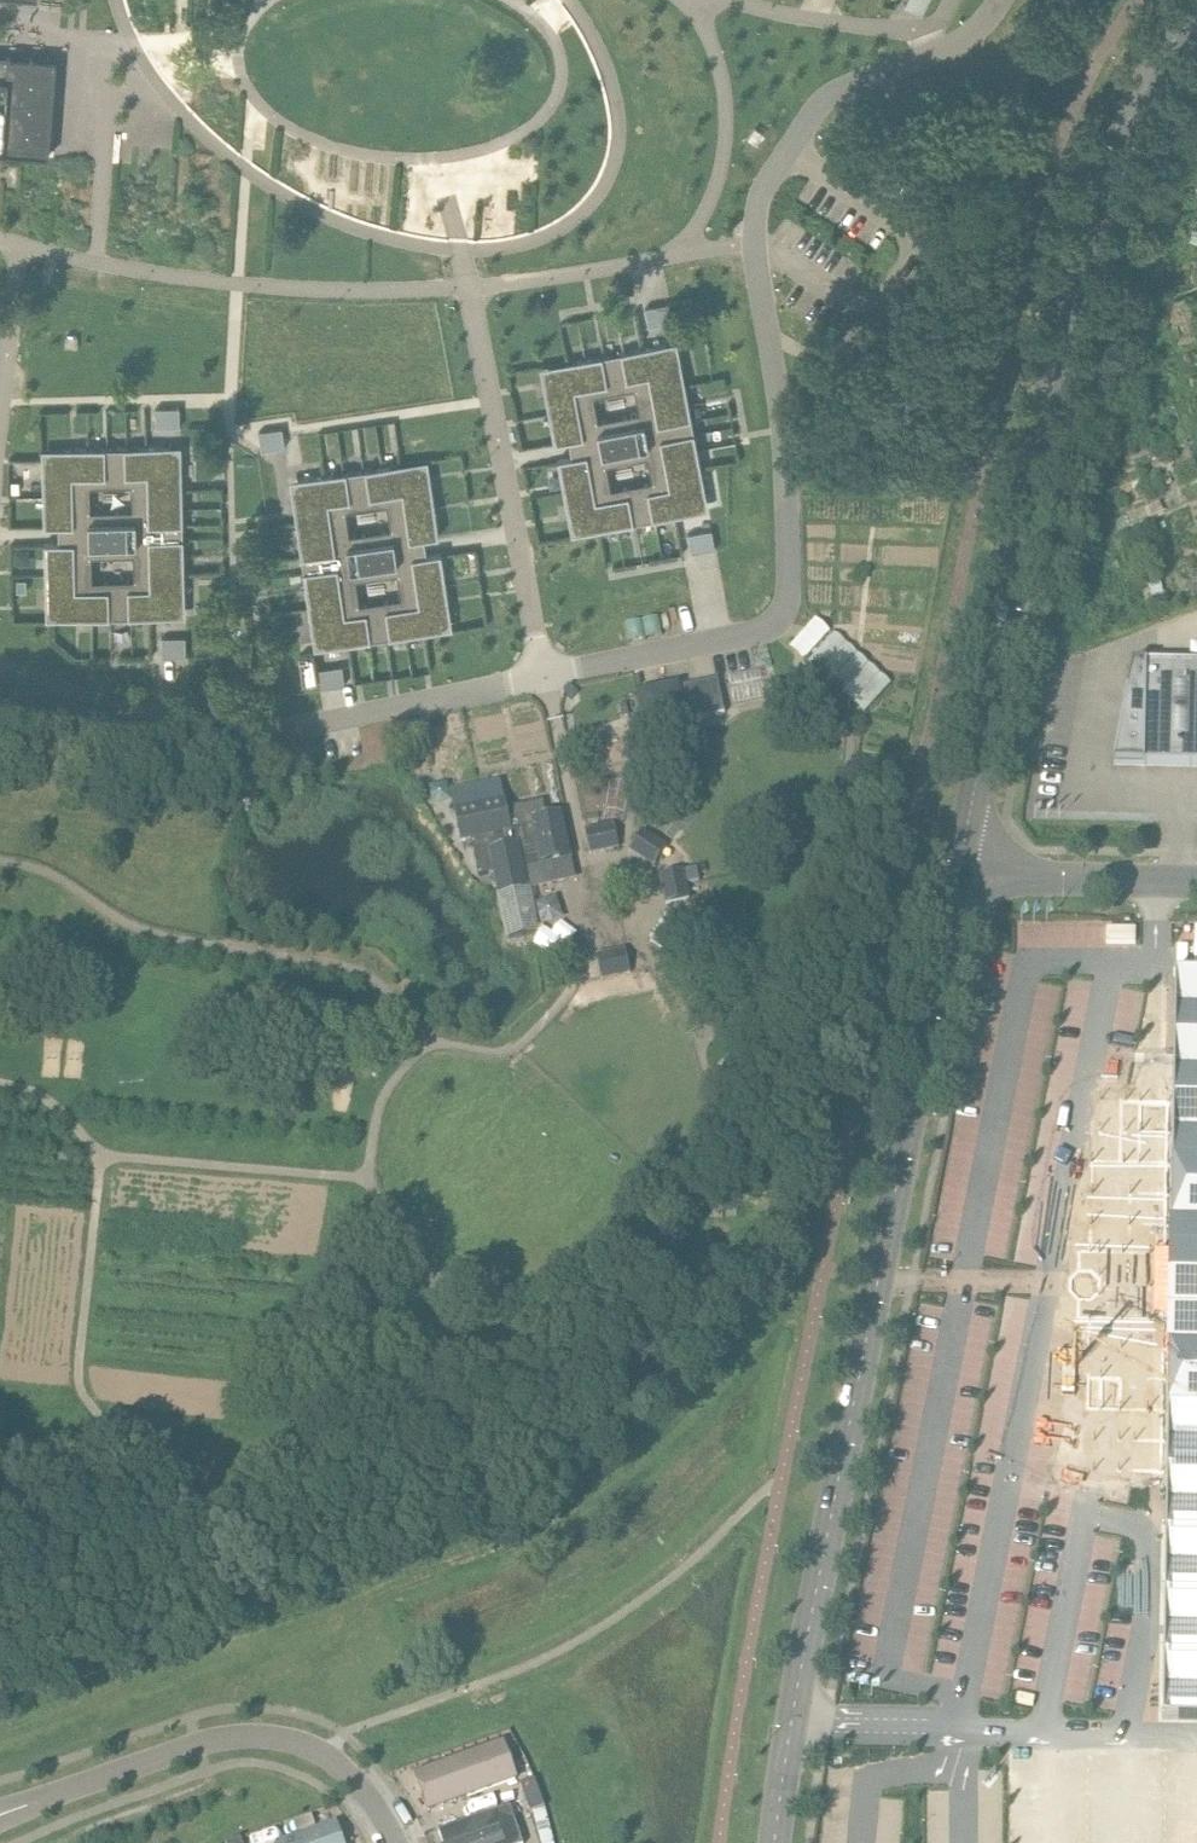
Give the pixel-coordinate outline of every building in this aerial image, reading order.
[(905,8),(922,16),(930,0),(909,0),(905,8)] [(2,155),(49,159),(57,63),(0,58),(0,155),(2,155)] [(575,442),(577,450),(693,428),(685,385),(678,344),(668,345),(567,365),(541,370),(546,399),(549,416),(552,429),(555,445),(575,442)] [(179,408),(157,409),(158,429),(180,428),(179,408)] [(693,428),(577,450),(578,458),(558,462),(561,478),(564,491),(567,508),(572,537),(599,532),(699,513),(709,511),(701,470),(693,428)] [(283,430),(259,433),(261,452),(286,449),(283,430)] [(65,536),(184,533),(183,490),(181,448),(171,448),(69,451),(42,451),(43,481),(43,498),(44,512),(44,528),(65,528),(65,536)] [(296,524),(302,566),(420,548),(419,541),(439,537),(437,521),(435,509),(433,492),(428,462),(401,466),(300,481),(290,482),(296,524)] [(184,533),(65,536),(65,544),(45,545),(45,562),(45,575),(46,592),(47,622),(74,621),(141,620),(176,619),(186,619),(185,576),(184,533)] [(420,548),(302,566),(309,610),(315,651),(325,650),(426,635),(453,631),(449,601),(446,585),(444,571),(442,554),(421,557),(420,548)] [(809,658),(867,710),(893,681),(818,614),(791,643),(808,659),(809,658)] [(1132,664),(1127,690),(1143,690),(1142,737),(1118,736),(1113,763),(1196,765),(1196,665),(1132,664)] [(320,669),(323,686),(346,682),(344,665),(320,669)] [(659,691),(642,694),(649,728),(683,721),(724,712),(722,706),(717,678),(676,687),(659,691)] [(524,867),(571,857),(562,812),(546,815),(543,800),(506,808),(504,800),(454,810),(460,841),(471,839),(479,875),(494,872),(498,895),(528,889),(524,867)] [(590,853),(614,848),(616,824),(585,829),(590,853)] [(629,849),(654,865),(667,845),(643,829),(629,849)] [(666,903),(690,898),(684,869),(660,874),(666,903)] [(571,960),(591,929),(557,908),(538,939),(571,960)] [(649,939),(669,951),(684,927),(665,914),(649,939)] [(602,978),(630,972),(625,949),(597,955),(602,978)] [(1138,1308),(1154,1309),(1154,1316),(1169,1317),(1167,1447),(1167,1720),(1196,1721),(1196,974),(1175,974),(1172,1145),(1170,1252),(1155,1252),(1155,1260),(1139,1259),(1139,1285),(1138,1308)] [(996,1210),(987,1249),(1007,1254),(1016,1215),(996,1210)] [(921,1298),(916,1320),(941,1325),(945,1303),(921,1298)] [(424,1804),(431,1824),(519,1793),(501,1742),(413,1773),(424,1804)] [(520,1784),(525,1799),(540,1793),(534,1779),(520,1784)] [(540,1793),(525,1799),(530,1813),(545,1807),(540,1793)] [(272,1842),(344,1842),(336,1819),(271,1840),(272,1842)] [(506,1841),(500,1823),(441,1842),(500,1842),(506,1841)]
